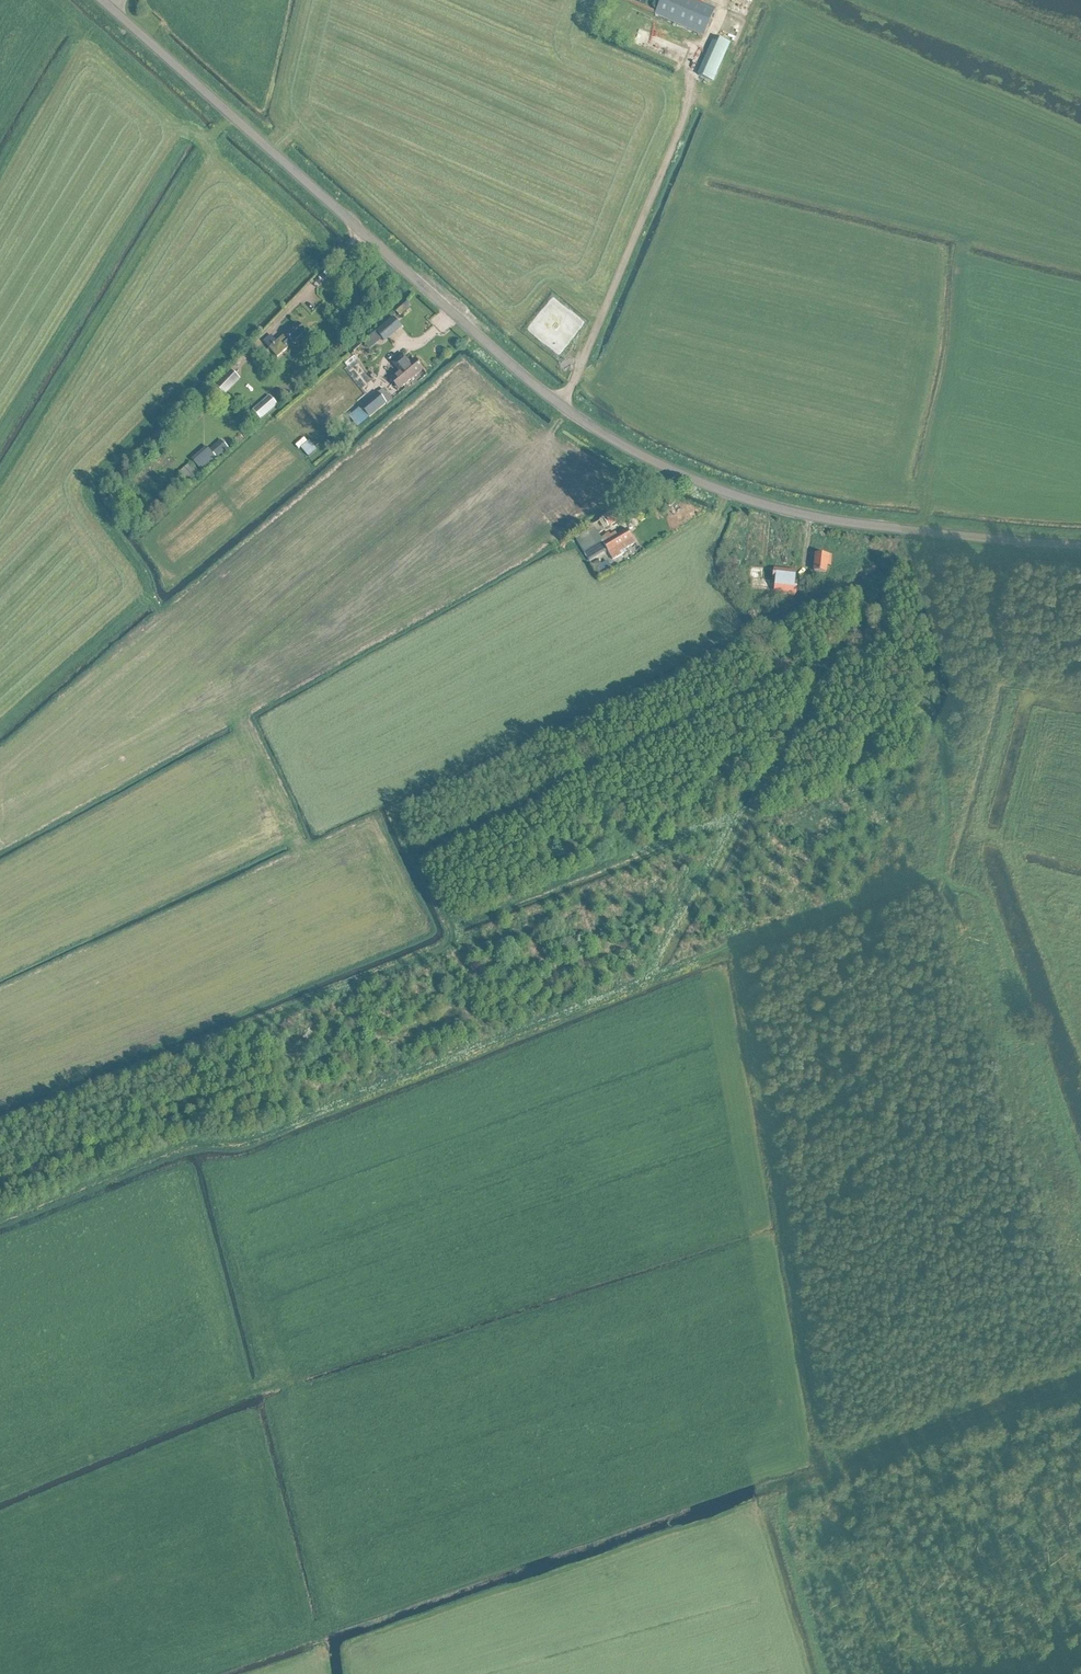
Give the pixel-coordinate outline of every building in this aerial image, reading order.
[(655,15),(703,36),(715,9),(702,3),(703,0),(661,0),(655,15)] [(713,82),(730,43),(714,36),(697,75),(713,82)] [(396,312),(401,317),(411,308),(407,303),(396,312)] [(385,342),(403,327),(393,316),(376,331),(385,342)] [(294,345),(306,334),(297,324),(285,334),(277,342),(271,335),(263,342),(277,358),(288,349),(287,347),(292,343),(294,345)] [(411,363),(403,354),(392,363),(400,372),(392,379),(401,390),(422,371),(414,361),(411,363)] [(225,395),(240,379),(230,369),(215,385),(225,395)] [(284,390),(280,389),(275,393),(276,397),(280,398),(285,394),(284,390)] [(393,401),(383,389),(378,393),(377,392),(359,407),(360,408),(349,417),(358,428),(387,404),(388,405),(393,401)] [(261,420),(267,415),(269,413),(278,406),(273,401),(270,397),(260,405),(253,411),(261,420)] [(210,404),(206,400),(201,405),(205,410),(210,404)] [(202,471),(229,448),(222,440),(210,450),(207,447),(192,460),(202,471)] [(310,456),(317,450),(310,441),(303,447),(310,456)] [(195,477),(199,473),(190,463),(186,467),(195,477)] [(613,510),(601,518),(608,527),(620,520),(613,510)] [(602,541),(595,530),(576,541),(589,561),(607,550),(613,561),(622,555),(621,553),(635,544),(626,530),(616,536),(615,533),(602,541)] [(831,564),(832,557),(816,555),(814,571),(826,573),(827,564),(831,564)] [(607,561),(595,569),(599,575),(611,568),(607,561)] [(775,580),(774,592),(796,595),(798,582),(795,582),(796,572),(773,570),(772,579),(775,580)]
